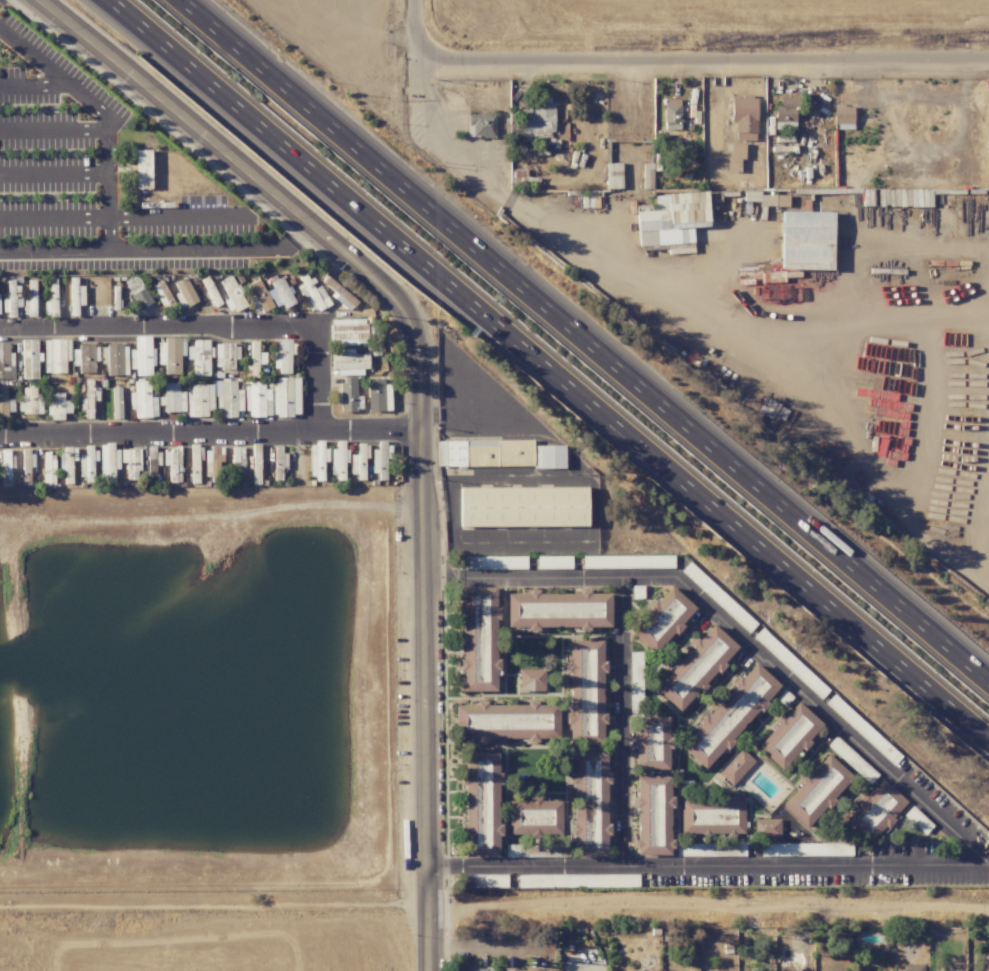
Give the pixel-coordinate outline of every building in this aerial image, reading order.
[(756,97),(731,96),(731,124),(736,124),(735,140),(755,141),(756,97)] [(795,130),(796,97),(780,97),(780,106),(775,106),(774,129),(795,130)] [(680,130),(680,99),(663,99),(663,130),(680,130)] [(554,133),(554,103),(531,103),(531,110),(519,110),(519,117),(514,117),(513,141),(531,141),(531,133),(554,133)] [(853,106),(836,105),(835,128),(853,129),(853,106)] [(495,114),(467,115),(468,138),(496,137),(495,114)] [(728,172),(739,172),(739,160),(744,160),(744,143),(729,143),(728,172)] [(151,150),(135,150),(136,189),(151,189),(151,150)] [(643,188),(652,188),(652,171),(643,171),(643,188)] [(692,243),(692,227),(708,227),(707,192),(654,194),(654,205),(636,206),(638,246),(692,243)] [(788,205),(788,195),(760,196),(760,206),(788,205)] [(832,270),(833,212),(781,211),(780,269),(832,270)] [(320,285),(315,288),(307,273),(299,278),(302,284),(297,286),(311,313),(330,304),(320,285)] [(125,280),(136,310),(150,305),(140,275),(125,280)] [(229,313),(245,306),(233,275),(220,281),(228,299),(224,301),(229,313)] [(319,284),(349,311),(357,302),(327,275),(319,284)] [(71,316),(78,316),(77,305),(84,305),(84,286),(77,286),(77,277),(70,277),(71,316)] [(48,316),(57,316),(56,278),(47,278),(48,316)] [(181,309),(197,301),(186,278),(174,283),(178,292),(174,294),(181,309)] [(255,311),(269,307),(262,279),(248,283),(255,311)] [(276,310),(294,301),(284,279),(266,288),(276,310)] [(21,307),(21,293),(15,293),(15,280),(5,281),(6,317),(15,317),(15,307),(21,307)] [(27,316),(35,316),(36,280),(27,280),(26,302),(27,302),(27,316)] [(173,303),(161,281),(151,286),(163,309),(173,303)] [(212,307),(220,303),(212,287),(204,291),(212,307)] [(365,319),(329,320),(330,343),(376,342),(375,323),(365,323),(365,319)] [(152,336),(135,337),(135,350),(129,350),(130,369),(136,369),(136,376),(152,376),(152,336)] [(21,340),(22,379),(39,379),(39,353),(37,353),(37,339),(21,340)] [(158,365),(165,365),(165,375),(180,375),(180,356),(185,356),(184,339),(157,340),(158,365)] [(66,373),(66,361),(70,361),(70,340),(44,340),(44,373),(66,373)] [(210,340),(192,340),(192,346),(187,346),(187,360),(192,360),(193,376),(209,376),(209,356),(211,356),(210,340)] [(265,363),(265,353),(258,353),(258,341),(250,341),(251,376),(258,376),(258,364),(265,363)] [(273,372),(290,372),(291,354),(294,354),(295,341),(274,341),(273,372)] [(14,380),(14,352),(9,352),(9,343),(0,343),(0,379),(14,380)] [(214,344),(214,369),(234,369),(234,360),(239,360),(239,344),(214,344)] [(107,376),(127,375),(127,345),(101,345),(101,364),(107,364),(107,376)] [(98,346),(71,346),(72,366),(79,365),(79,373),(94,373),(94,361),(98,361),(98,346)] [(366,353),(354,353),(354,349),(330,350),(330,370),(337,370),(337,375),(367,375),(366,353)] [(356,377),(340,378),(340,412),(362,411),(362,396),(356,396),(356,377)] [(299,416),(299,378),(273,378),(273,416),(299,416)] [(384,411),(383,379),(367,379),(367,412),(384,411)] [(99,400),(98,388),(92,388),(92,380),(85,380),(85,399),(80,399),(80,410),(84,410),(85,419),(93,419),(92,401),(99,400)] [(130,409),(134,409),(135,418),(157,417),(156,397),(150,397),(150,381),(134,381),(134,392),(129,392),(130,409)] [(220,418),(236,417),(236,411),(242,411),(242,390),(236,390),(235,381),(220,381),(220,390),(215,390),(216,409),(220,409),(220,418)] [(184,392),(178,392),(178,383),(163,383),(163,400),(161,400),(162,412),(185,411),(184,392)] [(7,399),(6,385),(0,386),(0,415),(14,415),(13,399),(7,399)] [(213,415),(213,385),(191,385),(191,395),(187,395),(187,415),(213,415)] [(264,417),(264,409),(271,409),(271,393),(264,394),(264,385),(245,385),(246,417),(264,417)] [(121,387),(111,387),(112,419),(121,419),(121,387)] [(42,395),(36,395),(36,388),(19,388),(20,414),(42,413),(42,395)] [(63,420),(63,413),(71,413),(70,400),(64,400),(63,393),(50,394),(50,404),(48,404),(48,420),(63,420)] [(564,446),(532,446),(532,440),(437,441),(437,467),(564,466),(564,446)] [(346,441),(337,441),(336,450),(331,450),(330,478),(345,478),(346,441)] [(311,443),(312,481),(324,481),(323,443),(311,443)] [(372,473),(378,473),(378,480),(386,480),(385,458),(391,458),(391,443),(378,444),(378,450),(372,450),(372,473)] [(100,480),(114,480),(114,469),(117,469),(117,444),(100,444),(100,480)] [(364,458),(368,458),(367,444),(357,444),(357,455),(350,455),(350,474),(357,474),(357,480),(365,480),(364,458)] [(79,479),(93,479),(93,460),(95,460),(95,446),(85,446),(85,455),(79,455),(79,479)] [(222,463),(222,446),(210,447),(210,464),(222,463)] [(243,447),(232,447),(232,462),(243,462),(243,447)] [(72,484),(72,461),(77,461),(76,448),(59,448),(59,471),(64,471),(64,484),(72,484)] [(140,471),(140,449),(120,449),(121,463),(127,463),(127,479),(136,479),(136,471),(140,471)] [(11,469),(11,450),(2,450),(2,468),(11,469)] [(55,485),(54,453),(43,454),(43,485),(55,485)] [(587,487),(460,488),(460,528),(588,527),(587,487)] [(463,557),(463,570),(526,569),(526,556),(463,557)] [(571,569),(571,556),(537,556),(537,569),(571,569)] [(582,556),(582,569),(674,568),(674,556),(582,556)] [(695,608),(670,586),(656,602),(655,601),(628,632),(655,655),(695,608)] [(463,691),(496,691),(496,670),(500,670),(500,659),(496,659),(495,619),(499,619),(499,607),(496,607),(495,587),(461,587),(462,660),(458,660),(458,669),(462,669),(463,691)] [(507,629),(610,627),(610,593),(590,594),(590,590),(578,590),(578,592),(507,593),(507,629)] [(653,689),(679,712),(738,647),(711,624),(653,689)] [(568,641),(569,713),(567,713),(567,737),(578,737),(578,745),(603,745),(603,725),(606,725),(606,713),(603,713),(603,661),(602,661),(602,641),(568,641)] [(642,653),(630,653),(629,716),(641,716),(642,653)] [(680,747),(706,770),(779,685),(753,662),(680,747)] [(545,670),(519,670),(519,690),(544,691),(545,670)] [(558,705),(537,705),(537,701),(526,701),(526,705),(487,705),(487,702),(474,702),(474,705),(457,705),(457,740),(559,739),(558,705)] [(822,725),(796,701),(775,725),(776,725),(756,747),(781,770),(822,725)] [(669,770),(670,737),(668,737),(668,717),(634,717),(634,769),(669,770)] [(878,775),(836,736),(827,745),(869,785),(878,775)] [(754,762),(741,749),(718,773),(732,786),(754,762)] [(499,857),(499,824),(498,824),(498,784),(502,784),(501,772),(498,772),(497,752),(463,752),(464,857),(499,857)] [(607,857),(608,824),(606,824),(607,773),(606,773),(606,752),(573,752),(572,773),(569,773),(569,791),(572,791),(572,857),(607,857)] [(780,805),(805,828),(852,777),(827,754),(780,805)] [(671,776),(637,776),(637,798),(636,798),(636,855),(671,855),(671,776)] [(907,802),(881,779),(845,819),(871,843),(907,802)] [(681,797),(681,834),(744,835),(744,799),(681,797)] [(509,800),(509,837),(562,836),(561,801),(542,801),(542,800),(509,800)] [(780,819),(754,819),(754,838),(780,838),(780,819)] [(760,844),(760,857),(852,855),(852,843),(760,844)] [(505,857),(568,858),(568,845),(505,844),(505,857)] [(507,888),(507,874),(461,874),(461,888),(507,888)] [(638,874),(518,875),(518,888),(638,887),(638,874)]
